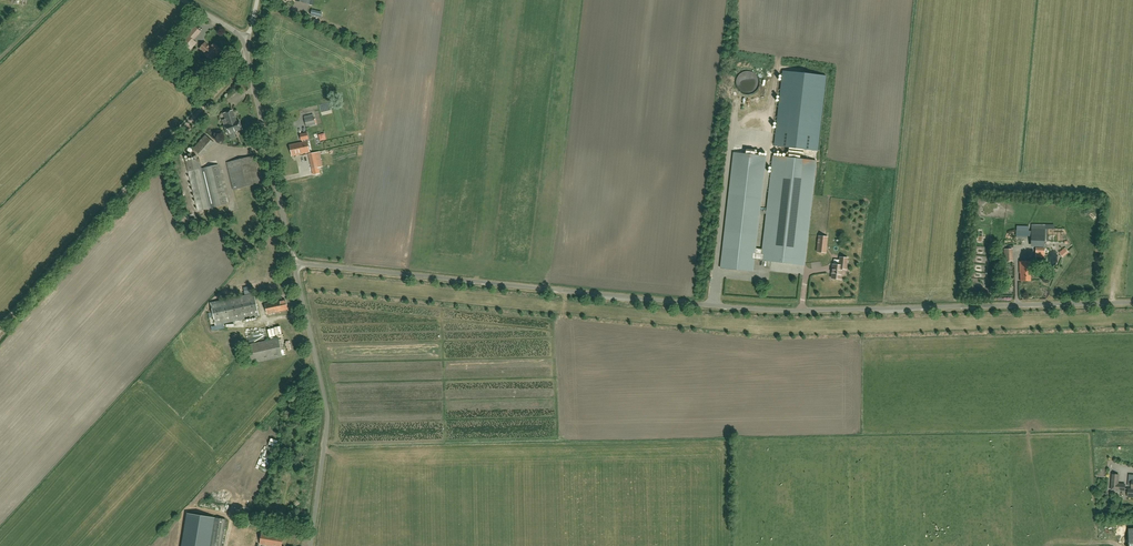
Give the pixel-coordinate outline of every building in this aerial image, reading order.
[(180,42),(190,50),(196,43),(193,40),(201,32),(194,26),(180,42)] [(205,54),(211,60),(221,50),(214,44),(212,47),(209,47),(205,43),(200,49),(206,53),(205,54)] [(761,260),(805,265),(816,161),(800,159),(800,154),(803,154),(803,149),(817,151),(826,76),(783,71),(774,146),(794,148),(794,153),(793,153),(793,158),(773,156),(762,252),(755,251),(766,157),(757,156),(758,150),(754,150),(753,155),(733,153),(720,268),(753,272),(754,259),(761,260)] [(224,114),(228,125),(225,126),(228,135),(229,134),(229,135),(234,133),(234,132),(242,129),(239,121),(237,122),(233,111),(224,114)] [(307,127),(316,125),(313,115),(304,117),(307,127)] [(292,156),(301,154),(310,152),(308,141),(306,141),(306,140),(309,139),(307,133),(300,134),(302,141),(303,140),(303,142),(290,145),(292,156)] [(202,156),(214,143),(205,135),(193,148),(202,156)] [(319,167),(316,156),(315,152),(309,154),(312,169),(319,167)] [(233,190),(261,183),(254,156),(227,163),(233,190)] [(198,212),(228,204),(218,165),(202,169),(200,159),(186,162),(198,212)] [(1032,247),(1045,247),(1045,229),(1032,229),(1032,247)] [(826,253),(828,237),(819,236),(817,252),(826,253)] [(1012,249),(1004,250),(1005,262),(1013,261),(1012,249)] [(1063,257),(1068,252),(1065,249),(1060,253),(1063,257)] [(832,265),(832,270),(831,274),(832,274),(832,278),(841,279),(842,269),(846,269),(848,258),(840,257),(839,265),(832,265)] [(1032,272),(1031,261),(1020,261),(1020,273),(1021,273),(1021,281),(1031,281),(1031,272),(1032,272)] [(243,288),(245,295),(254,293),(252,286),(243,288)] [(259,316),(254,294),(211,303),(216,326),(259,316)] [(267,314),(288,310),(285,300),(265,304),(267,314)] [(251,364),(283,357),(279,339),(247,346),(251,364)] [(298,395),(306,386),(302,382),(293,391),(298,395)] [(1112,478),(1112,489),(1128,490),(1128,496),(1132,497),(1132,475),(1129,474),(1129,479),(1132,479),(1132,488),(1128,488),(1125,488),(1125,484),(1118,484),(1119,474),(1113,474),(1112,478)] [(226,520),(187,514),(182,545),(222,545),(226,520)] [(262,534),(260,544),(275,545),(281,545),(283,535),(262,532),(262,534)]
